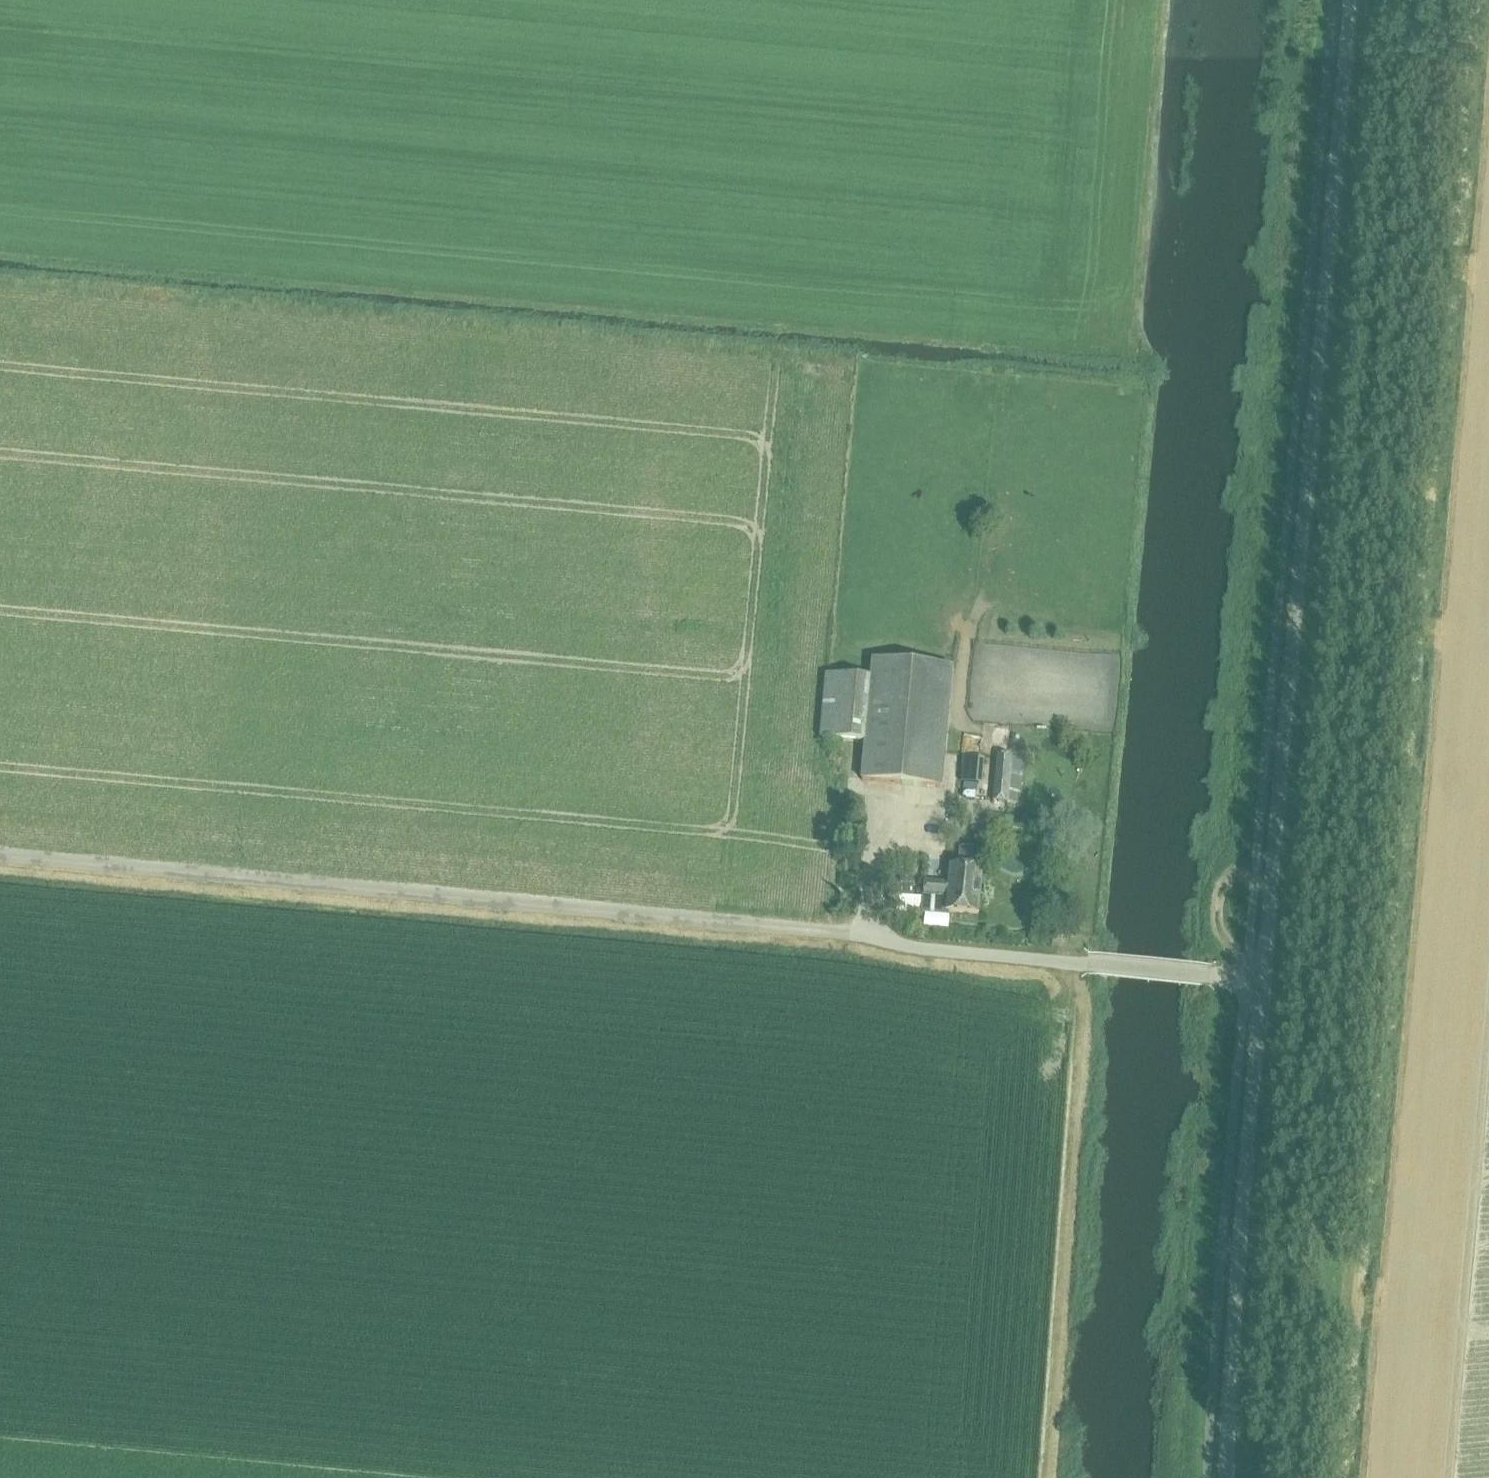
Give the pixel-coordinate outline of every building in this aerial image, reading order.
[(942,788),(953,668),(873,661),(871,680),(826,676),(820,739),(866,743),(862,781),(942,788)] [(1014,758),(997,756),(992,799),(1018,802),(1021,781),(1012,780),(1014,758)] [(979,784),(981,760),(964,758),(962,783),(979,784)] [(1017,836),(1015,843),(1023,845),(1025,838),(1017,836)] [(924,898),(923,913),(949,915),(949,912),(979,915),(983,871),(976,870),(976,868),(977,852),(959,850),(958,866),(957,868),(951,868),(950,868),(949,882),(925,880),(924,894),(924,898)] [(913,886),(913,872),(900,872),(900,884),(900,886),(913,886)]
